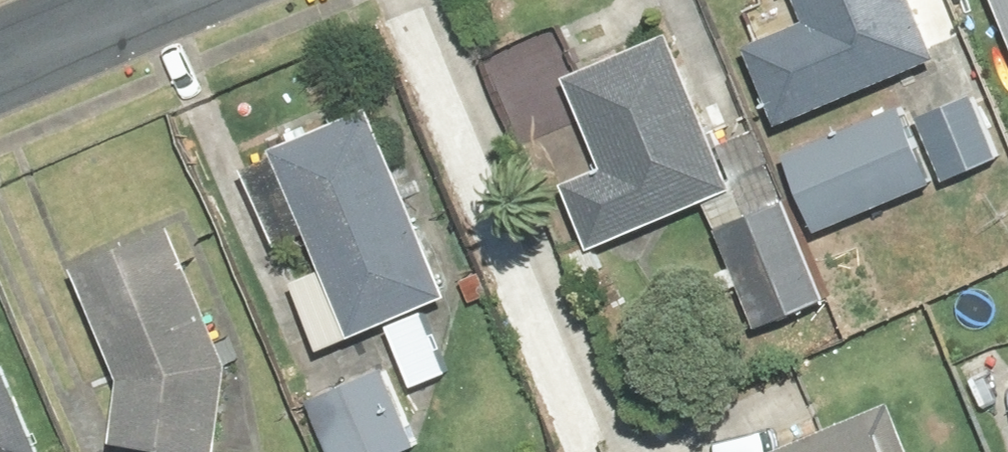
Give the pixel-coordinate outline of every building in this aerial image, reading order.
[(754,43),(790,126),(951,57),(926,0),(810,0),(817,15),(754,43)] [(574,191),(603,257),(751,192),(681,32),(576,77),(617,171),(574,191)] [(923,117),(954,182),(1007,157),(1007,151),(979,90),(923,117)] [(910,104),(789,154),(821,231),(941,181),(910,104)] [(286,148),(365,334),(460,294),(380,108),(286,148)] [(797,203),(727,232),(769,332),(839,303),(797,203)] [(84,266),(133,378),(123,444),(176,451),(227,451),(240,362),(180,224),(84,266)] [(0,364),(0,451),(49,451),(10,360),(0,364)] [(337,451),(405,451),(426,443),(395,371),(317,405),(337,451)] [(778,451),(924,451),(900,398),(778,451)]
